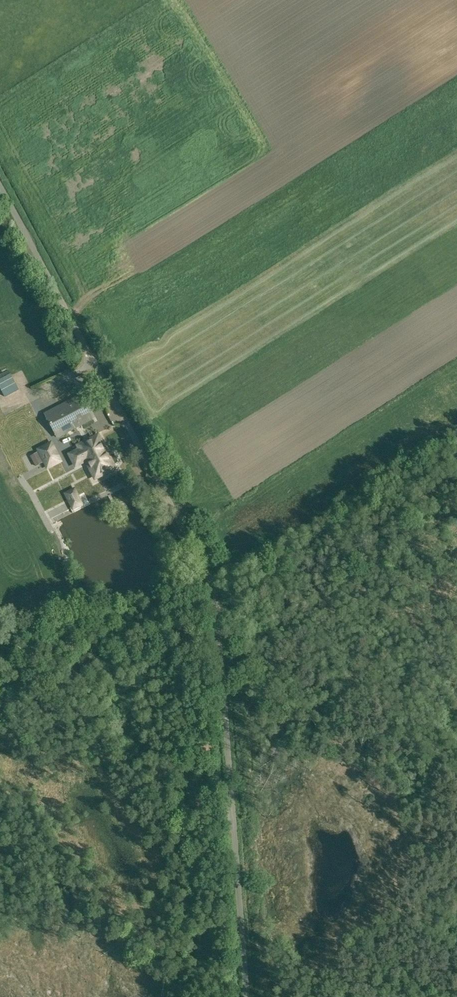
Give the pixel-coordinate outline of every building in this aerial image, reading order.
[(0,378),(0,389),(4,397),(19,390),(10,373),(0,378)] [(80,394),(42,412),(55,439),(93,421),(80,394)] [(110,453),(100,431),(74,444),(76,449),(67,453),(75,469),(86,463),(95,481),(120,469),(118,466),(122,462),(116,452),(110,453)] [(52,441),(36,448),(46,470),(63,462),(52,441)] [(35,466),(42,463),(36,452),(29,455),(35,466)] [(76,490),(67,494),(74,509),(83,505),(76,490)]
